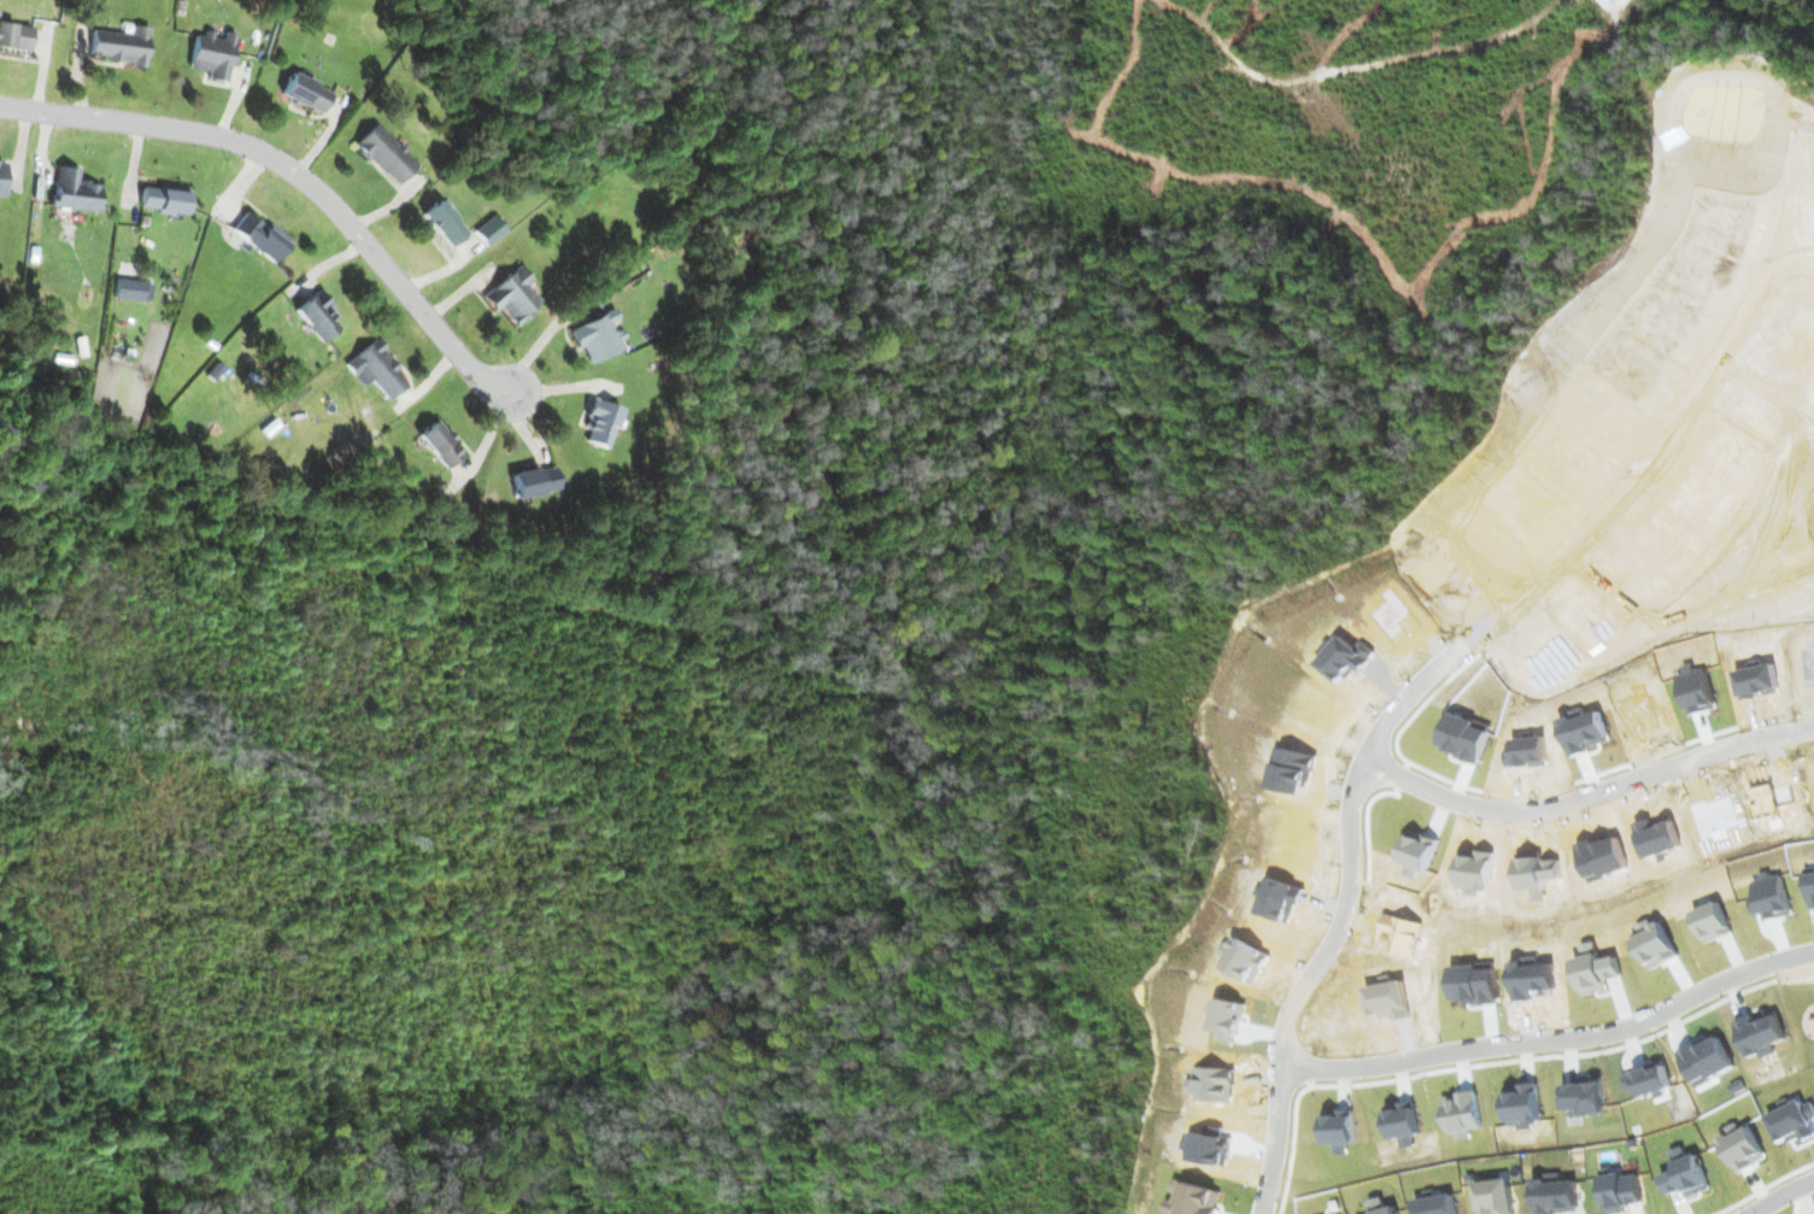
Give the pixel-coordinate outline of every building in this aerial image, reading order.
[(0,23),(0,49),(27,53),(31,27),(0,23)] [(142,66),(146,28),(128,26),(128,34),(88,31),(85,61),(142,66)] [(185,70),(206,72),(204,81),(227,84),(233,36),(190,31),(185,70)] [(277,95),(319,116),(330,92),(289,70),(277,95)] [(416,164),(375,122),(353,143),(395,185),(416,164)] [(100,185),(78,183),(80,169),(56,166),(51,207),(96,212),(100,185)] [(135,209),(182,214),(185,191),(137,186),(135,209)] [(468,231),(434,199),(418,216),(452,248),(468,231)] [(288,240),(247,213),(232,235),(273,263),(288,240)] [(487,246),(507,232),(500,222),(480,237),(487,246)] [(516,325),(542,301),(529,287),(534,282),(519,266),(483,300),(497,315),(502,310),(516,325)] [(290,311),(320,344),(343,324),(313,290),(290,311)] [(610,311),(570,329),(586,365),(626,346),(610,311)] [(369,379),(385,400),(404,385),(393,370),(397,367),(375,339),(343,364),(361,386),(369,379)] [(595,433),(591,443),(607,450),(623,410),(592,397),(580,427),(595,433)] [(464,458),(439,417),(416,430),(441,472),(464,458)] [(505,474),(510,499),(559,489),(554,464),(505,474)]
